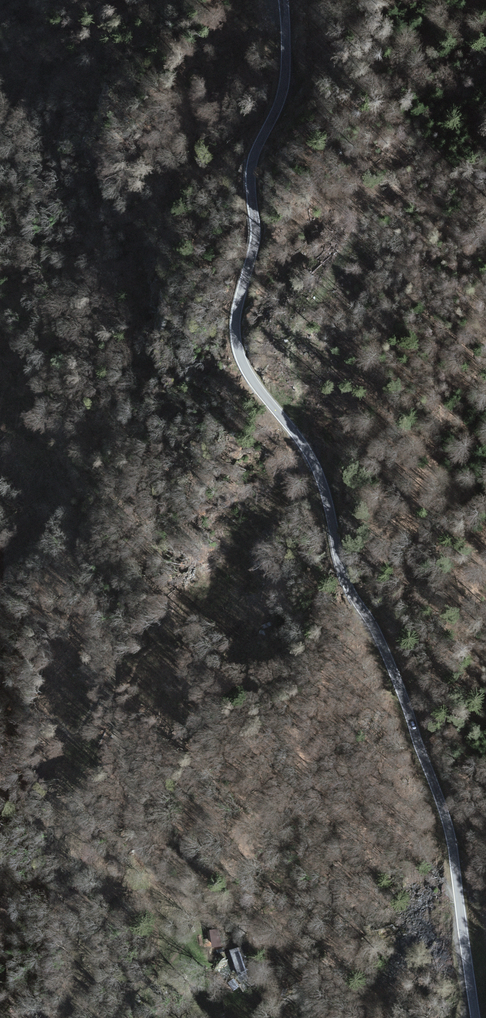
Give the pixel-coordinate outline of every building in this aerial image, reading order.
[(219,928),(208,930),(211,947),(222,946),(219,928)] [(237,947),(229,950),(237,975),(245,972),(237,947)] [(240,986),(234,978),(227,983),(233,991),(240,986)]
